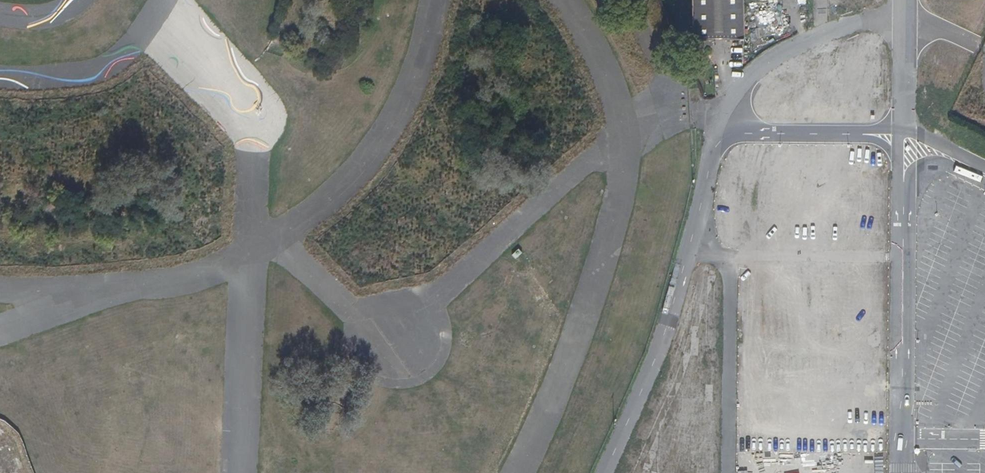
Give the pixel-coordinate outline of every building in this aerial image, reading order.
[(693,40),(744,39),(743,0),(692,0),(693,40)] [(849,126),(855,113),(849,110),(844,124),(849,126)] [(522,252),(518,248),(512,254),(516,258),(522,252)] [(654,266),(667,269),(669,263),(655,260),(654,266)] [(213,287),(226,284),(223,271),(210,274),(213,287)] [(751,281),(749,287),(763,290),(764,284),(751,281)] [(725,349),(728,337),(713,333),(710,345),(725,349)] [(637,338),(633,351),(638,353),(642,339),(637,338)] [(77,409),(68,421),(77,429),(87,417),(77,409)] [(915,448),(915,472),(984,472),(984,448),(915,448)] [(584,468),(590,454),(584,452),(579,466),(584,468)] [(684,459),(668,453),(660,472),(679,472),(684,459)]
